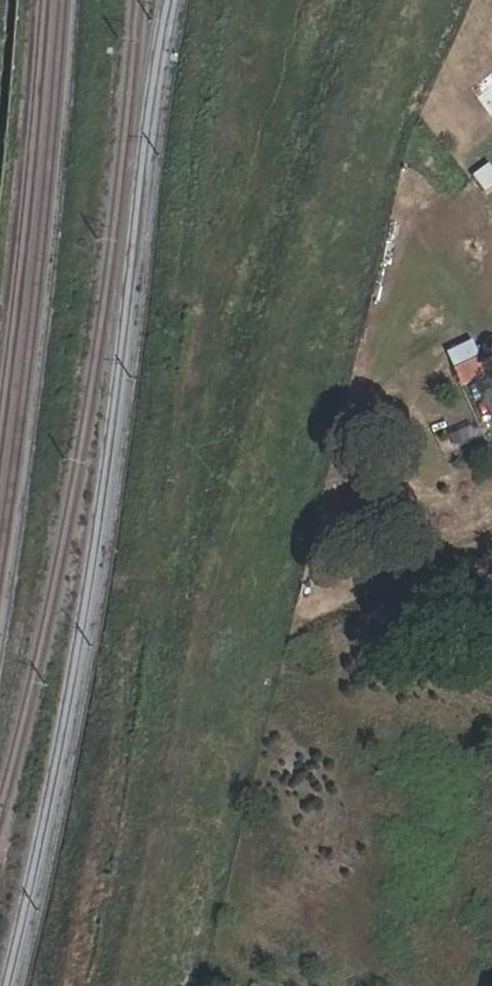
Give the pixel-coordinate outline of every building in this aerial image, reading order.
[(449,348),(463,380),(484,371),(469,339),(449,348)]
